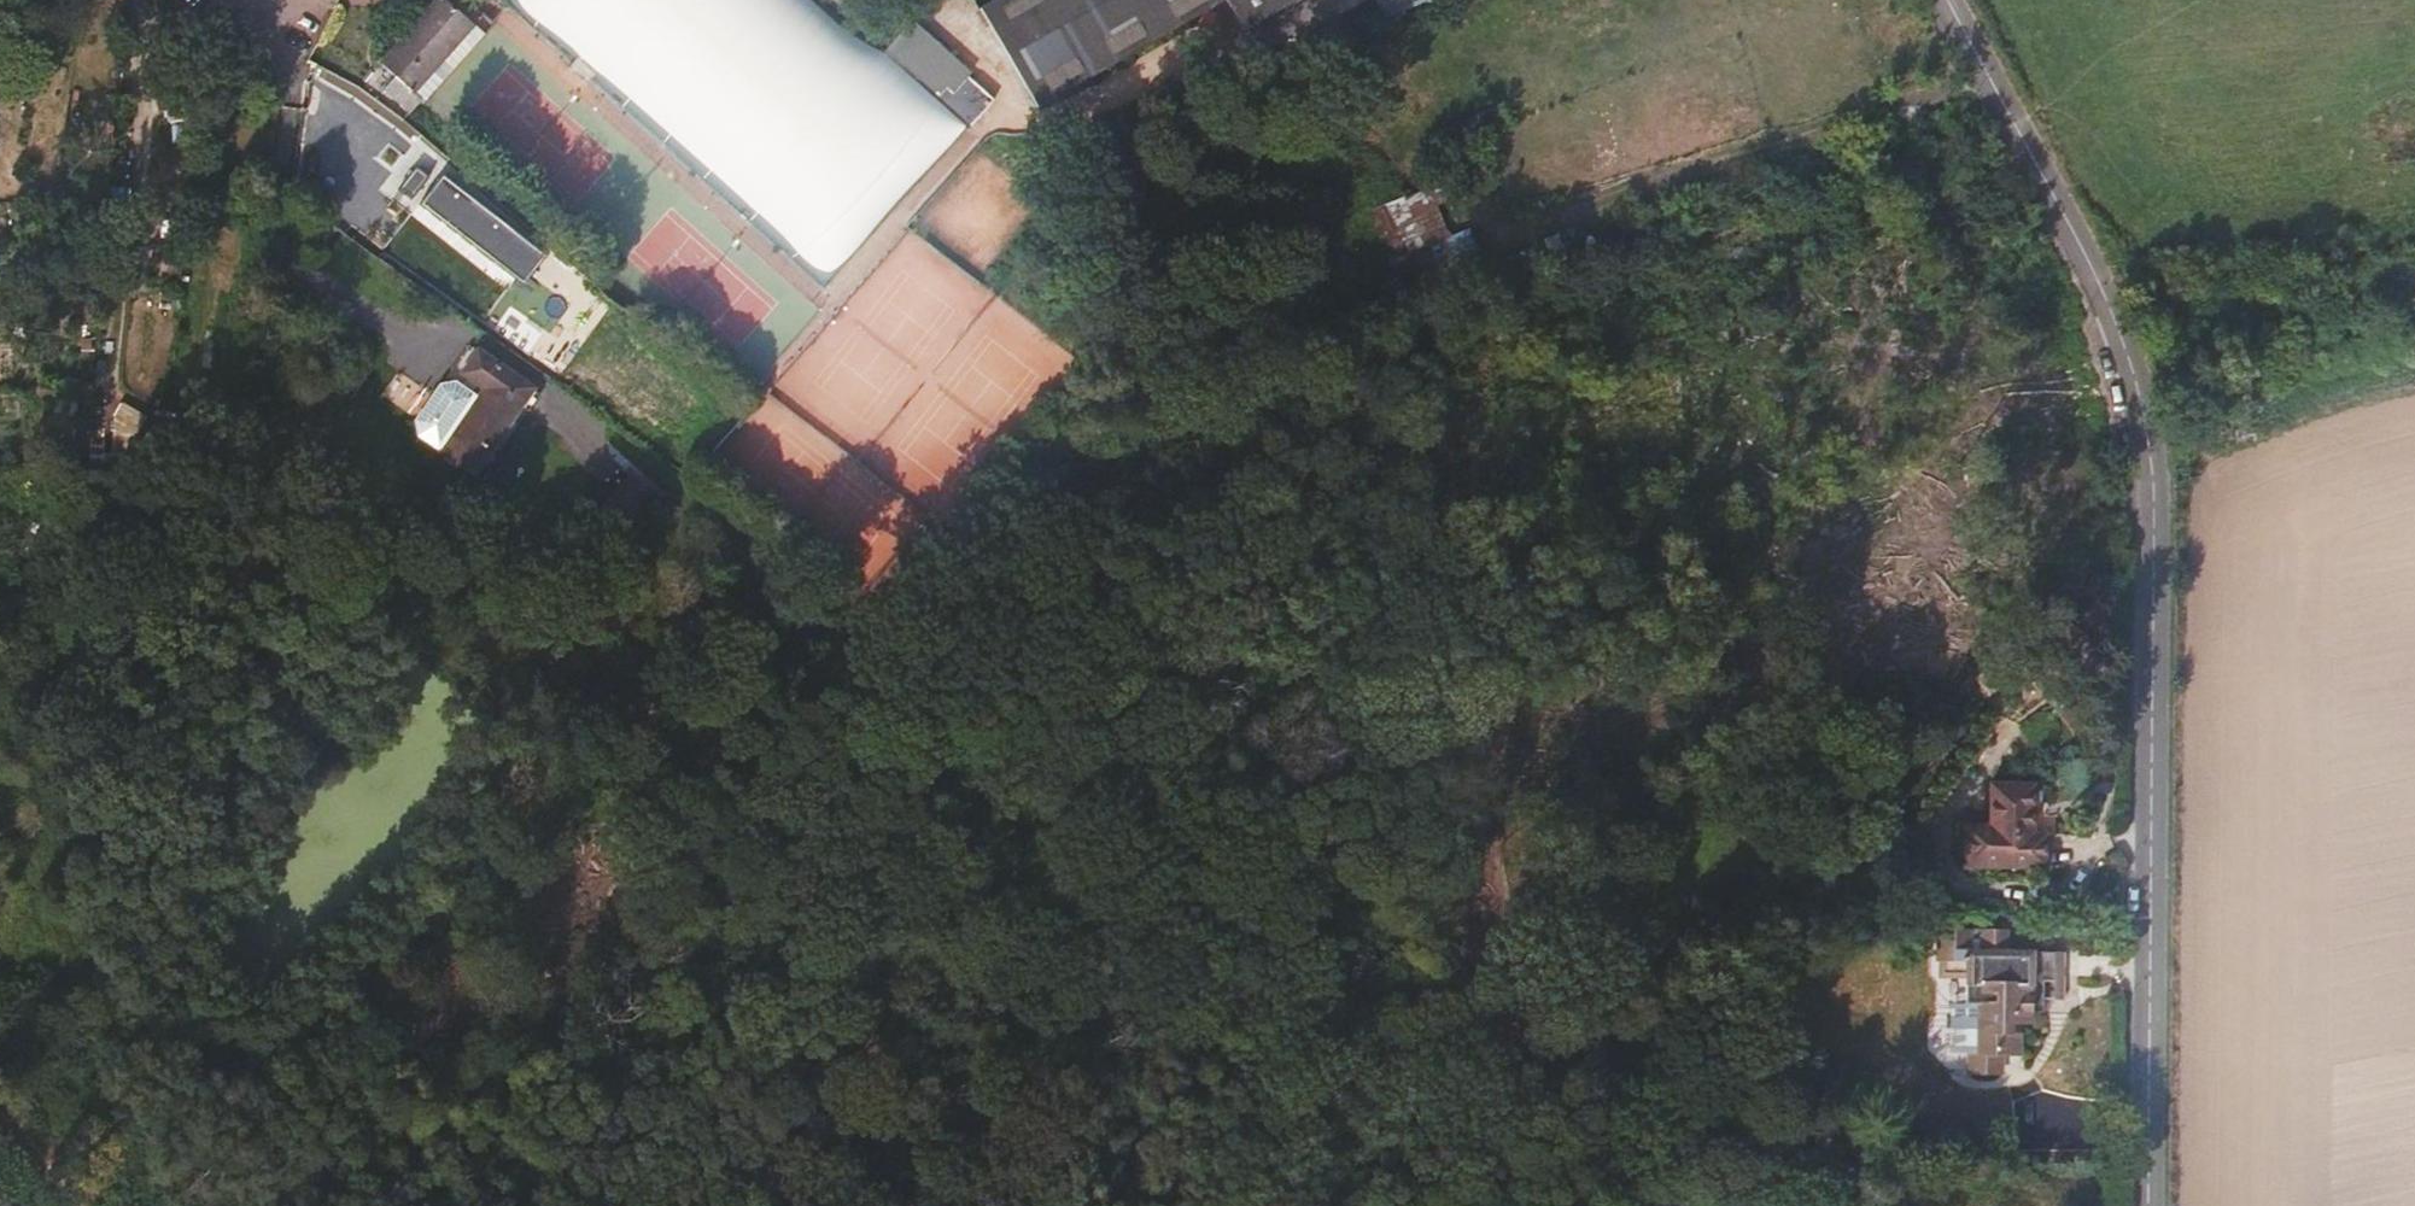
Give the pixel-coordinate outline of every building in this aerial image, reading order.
[(386,62),(401,76),(387,91),(412,114),(435,89),(427,82),(477,26),(481,20),(479,19),(481,16),(464,1),(458,9),(448,0),(442,0),(386,62)] [(985,10),(1042,112),(1231,4),(1249,36),(1312,0),(1003,0),(985,10)] [(435,89),(412,114),(416,117),(494,28),(481,16),(479,19),(481,20),(477,26),(427,82),(435,89)] [(917,22),(889,53),(972,129),(973,131),(999,103),(973,80),(976,76),(917,22)] [(475,244),(498,225),(455,171),(432,190),(475,244)] [(437,387),(413,423),(416,438),(439,454),(476,478),(535,390),(477,350),(460,376),(481,391),(475,400),(452,384),(437,387)] [(79,471),(81,454),(68,454),(67,470),(79,471)] [(618,550),(660,503),(632,478),(590,525),(618,550)] [(2044,856),(2044,817),(2030,817),(2031,765),(1987,765),(1986,809),(1959,808),(1958,855),(2044,856)] [(2020,1015),(2019,971),(2051,970),(2050,941),(1990,941),(1990,920),(1921,920),(1921,952),(1951,953),(1949,1040),(1955,1040),(1955,1064),(1990,1065),(1990,1046),(2008,1045),(2008,1023),(1999,1023),(1998,1016),(2020,1015)]
